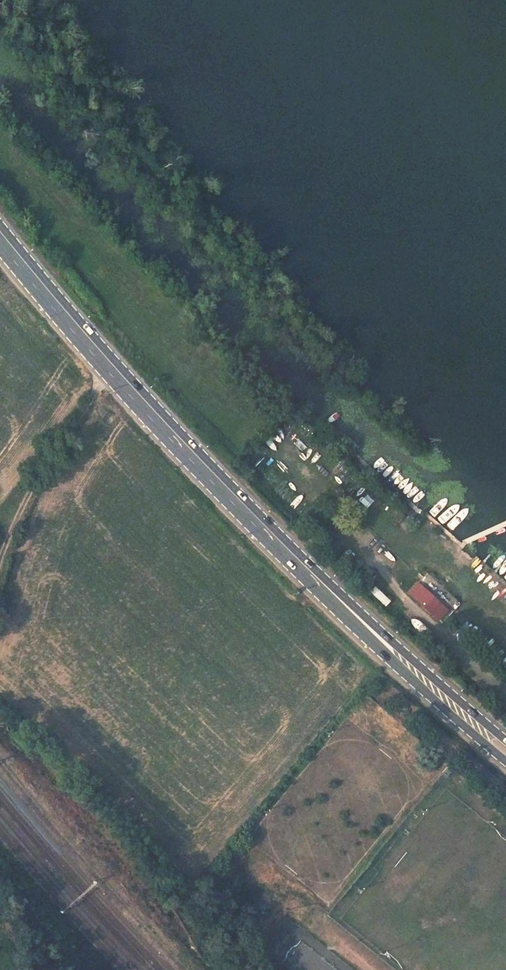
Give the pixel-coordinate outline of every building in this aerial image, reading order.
[(386,606),(391,601),(376,586),(371,591),(386,606)] [(432,610),(460,637),(470,625),(475,619),(448,593),(442,599),(432,610)] [(323,966),(314,966),(314,945),(296,945),(296,969),(323,969),(323,966)]
